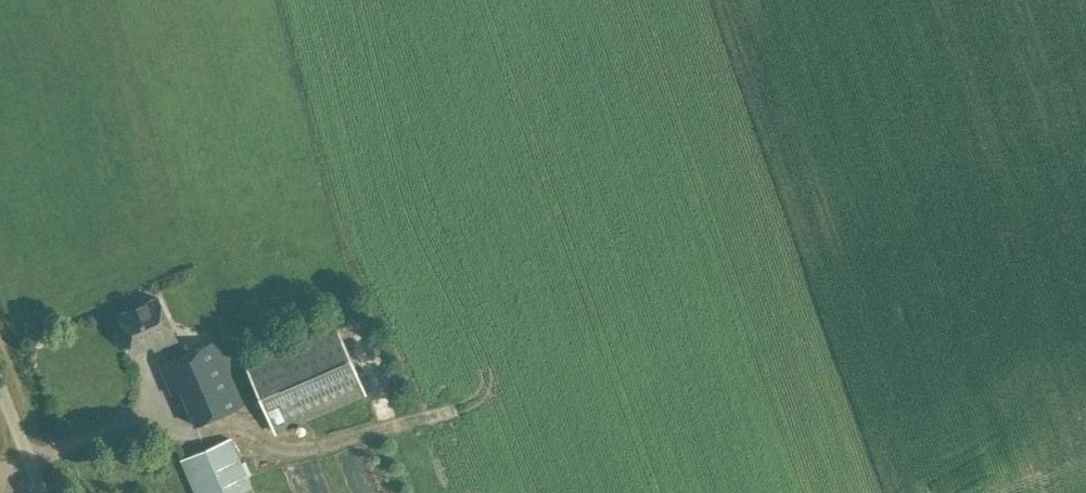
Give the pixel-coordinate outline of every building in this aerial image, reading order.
[(159,297),(139,307),(118,317),(134,352),(151,344),(153,348),(166,343),(173,359),(159,365),(172,395),(180,391),(194,425),(244,403),(216,340),(184,354),(159,297)] [(246,364),(274,429),(365,389),(337,325),(246,364)] [(200,451),(180,459),(195,492),(252,492),(228,438),(200,451)]
